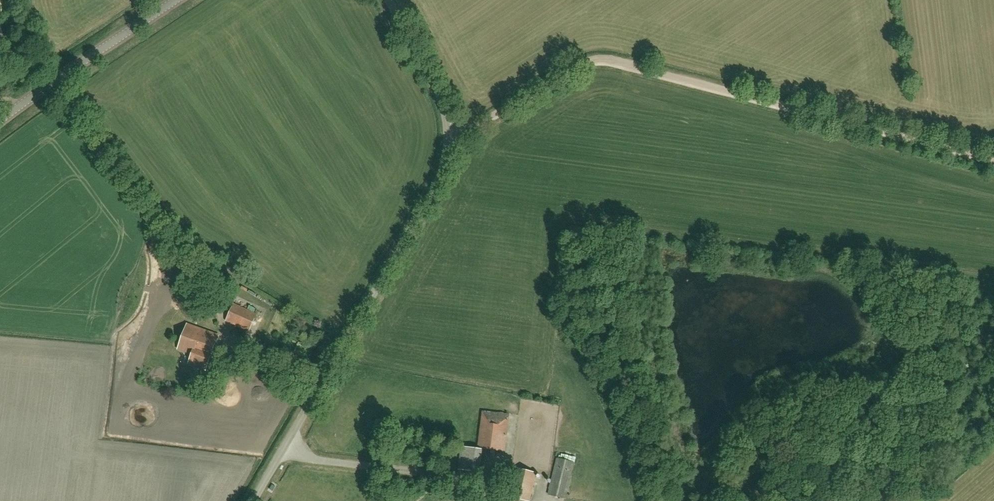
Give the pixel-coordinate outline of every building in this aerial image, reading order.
[(249,331),(257,314),(234,304),(226,321),(249,331)] [(218,335),(187,324),(178,349),(192,354),(188,364),(206,370),(218,335)] [(483,411),(478,448),(504,451),(509,414),(504,413),(504,412),(500,412),(500,413),(483,411)] [(455,447),(454,471),(476,471),(476,448),(455,447)] [(548,495),(566,499),(575,462),(557,458),(548,495)] [(530,500),(536,474),(516,469),(510,496),(530,500)]
